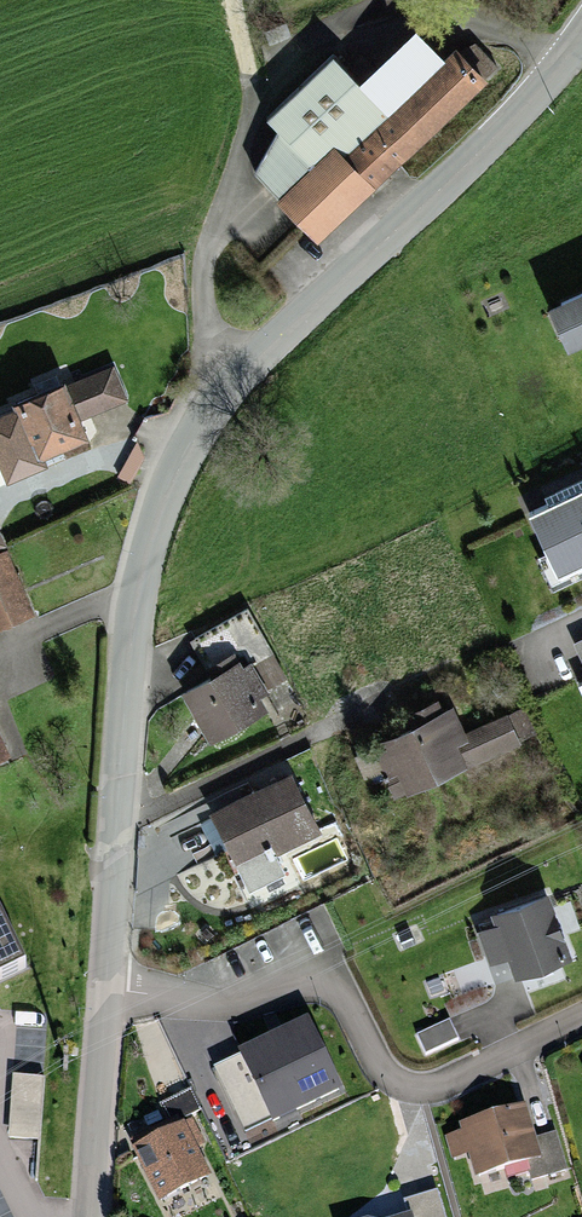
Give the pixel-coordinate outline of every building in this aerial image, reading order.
[(286,203),(314,234),(483,80),(454,49),(381,115),(331,60),(268,118),(318,173),(286,203)] [(564,310),(581,347),(581,302),(564,310)] [(107,368),(74,379),(83,407),(116,395),(107,368)] [(56,378),(7,394),(27,452),(76,436),(56,378)] [(581,562),(581,485),(547,499),(575,565),(581,562)] [(27,611),(0,551),(0,623),(27,611)] [(238,651),(178,689),(207,735),(267,697),(238,651)] [(445,711),(371,744),(391,787),(461,756),(467,770),(511,751),(498,722),(458,740),(445,711)] [(288,778),(213,814),(237,863),(312,827),(288,778)] [(19,856),(0,864),(0,964),(55,941),(19,856)] [(561,873),(500,895),(505,910),(491,916),(503,950),(517,944),(524,961),(581,940),(581,930),(561,873)] [(357,1078),(318,1000),(228,1044),(267,1122),(357,1078)] [(464,1011),(431,1023),(439,1047),(472,1035),(464,1011)] [(60,1056),(22,1053),(16,1133),(54,1136),(60,1056)] [(557,1169),(543,1115),(470,1134),(484,1188),(557,1169)] [(173,1119),(126,1145),(158,1204),(206,1178),(173,1119)] [(449,1196),(407,1207),(410,1216),(454,1216),(449,1196)]
